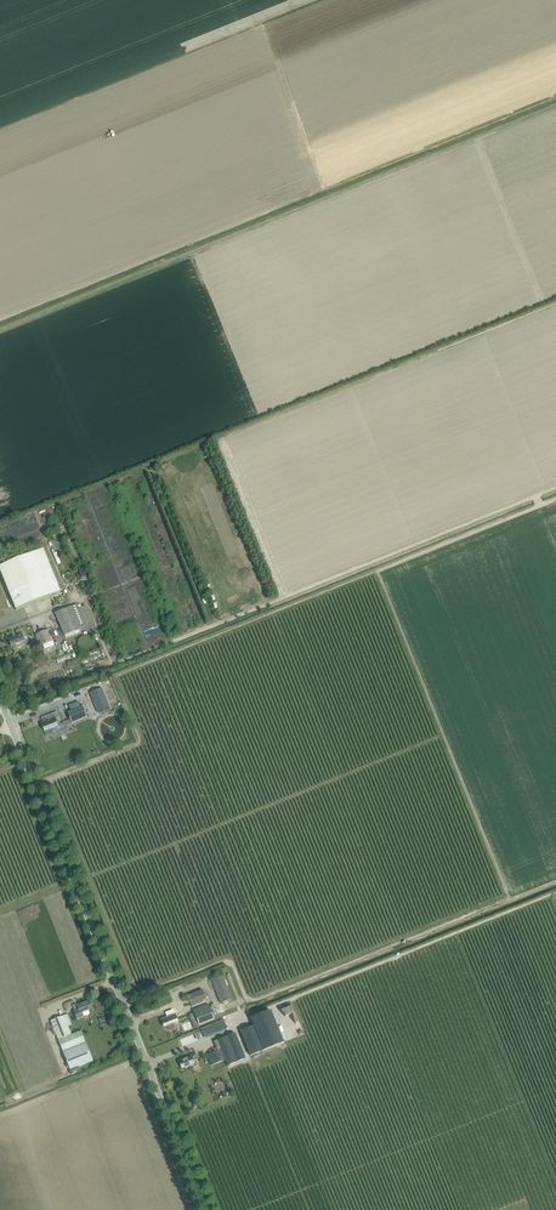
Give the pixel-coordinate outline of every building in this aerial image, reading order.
[(14,526),(16,533),(29,529),(27,523),(14,526)] [(69,536),(64,538),(73,569),(78,567),(69,536)] [(60,592),(43,549),(0,567),(0,571),(16,610),(60,592)] [(57,565),(61,563),(55,551),(52,553),(57,565)] [(77,604),(55,614),(64,636),(86,627),(77,604)] [(11,647),(25,641),(22,634),(23,633),(22,629),(16,631),(17,635),(8,639),(11,647)] [(40,646),(53,641),(48,630),(35,635),(40,646)] [(89,636),(86,636),(83,636),(81,638),(79,640),(78,642),(78,645),(78,648),(80,651),(82,652),(85,654),(87,654),(90,653),(93,652),(94,650),(96,647),(96,644),(95,641),(94,639),(92,637),(89,636)] [(70,644),(67,646),(65,641),(57,645),(61,654),(72,649),(70,644)] [(70,672),(104,660),(101,650),(66,661),(70,672)] [(98,713),(110,708),(102,688),(90,693),(98,713)] [(72,723),(87,718),(83,707),(67,713),(72,723)] [(42,727),(46,736),(56,732),(54,727),(58,726),(55,719),(59,717),(57,712),(41,718),(42,720),(43,720),(44,723),(41,724),(43,727),(42,727)] [(220,1003),(231,999),(223,976),(211,980),(220,1003)] [(187,997),(192,1008),(207,1002),(203,990),(187,997)] [(82,1013),(92,1009),(89,1001),(77,1006),(73,1008),(75,1011),(73,1012),(77,1021),(84,1018),(82,1013)] [(273,1014),(283,1011),(280,1003),(270,1007),(273,1014)] [(199,1025),(214,1019),(208,1004),(193,1010),(199,1025)] [(175,1015),(176,1015),(175,1011),(169,1012),(170,1017),(161,1020),(164,1027),(165,1027),(166,1029),(167,1030),(169,1030),(172,1029),(173,1027),(173,1026),(173,1024),(177,1022),(175,1015)] [(251,1056),(264,1050),(284,1043),(271,1011),(252,1019),(254,1026),(241,1031),(251,1056)] [(58,1041),(63,1052),(85,1043),(80,1032),(72,1035),(64,1016),(50,1022),(56,1035),(58,1041)] [(227,1031),(224,1023),(223,1020),(201,1029),(205,1039),(227,1031)] [(245,1058),(243,1053),(235,1033),(226,1037),(217,1041),(221,1049),(207,1054),(212,1065),(225,1060),(227,1066),(245,1059),(245,1058)] [(85,1043),(63,1052),(70,1071),(93,1061),(85,1043)] [(193,1061),(196,1060),(194,1056),(191,1057),(178,1061),(182,1069),(194,1065),(193,1061)]
